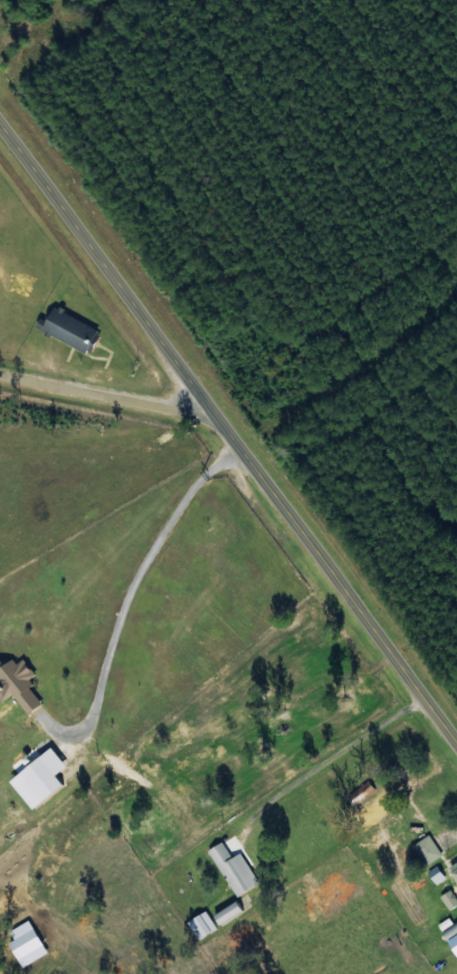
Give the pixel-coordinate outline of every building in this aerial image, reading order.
[(87,352),(90,346),(89,346),(97,328),(53,306),(41,329),(87,352)] [(42,701),(25,682),(35,673),(21,658),(15,662),(10,657),(2,664),(0,662),(0,698),(2,700),(10,693),(28,713),(42,701)] [(62,784),(54,774),(65,765),(50,746),(8,779),(31,808),(62,784)] [(427,864),(442,854),(429,834),(413,844),(427,864)] [(258,882),(239,852),(232,856),(221,840),(206,850),(237,896),(258,882)] [(447,867),(456,882),(456,861),(447,867)] [(427,871),(435,884),(445,878),(437,864),(427,871)] [(15,958),(42,946),(34,929),(8,940),(15,958)]
